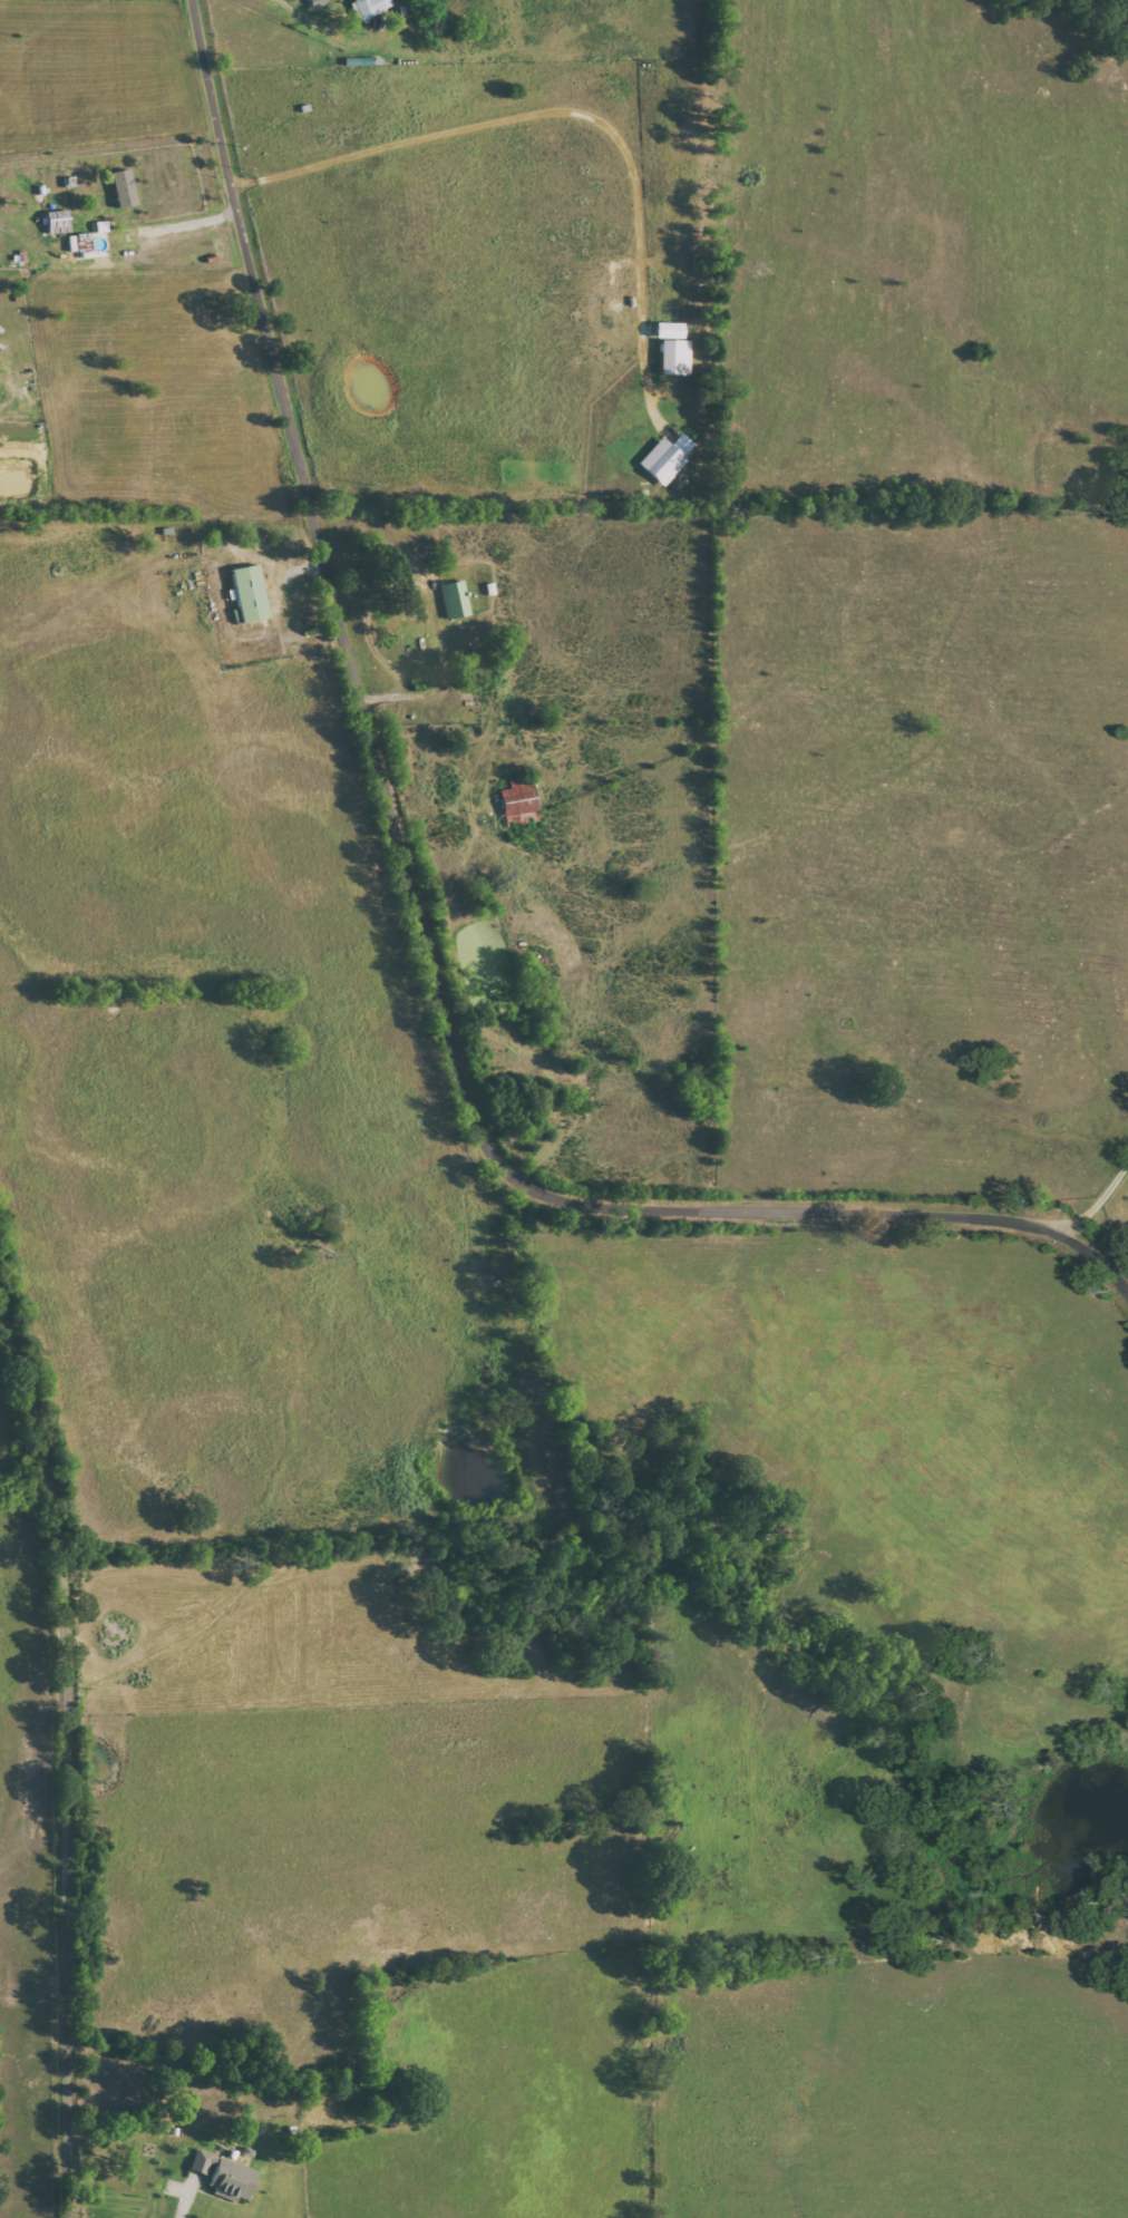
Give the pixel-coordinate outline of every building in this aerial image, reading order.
[(351,2),(358,21),(394,8),(391,0),(357,0),(351,2)] [(137,204),(129,168),(110,173),(118,209),(137,204)] [(659,373),(689,374),(690,340),(660,340),(659,373)] [(660,437),(637,465),(664,487),(687,459),(683,456),(693,444),(680,433),(670,445),(660,437)] [(232,568),(239,623),(266,619),(259,565),(232,568)] [(447,619),(470,614),(463,580),(440,585),(447,619)] [(539,819),(531,776),(509,780),(511,788),(499,790),(506,825),(539,819)] [(208,2177),(213,2155),(195,2150),(189,2172),(208,2177)] [(257,2171),(218,2156),(206,2190),(235,2201),(236,2196),(246,2200),(257,2171)]
